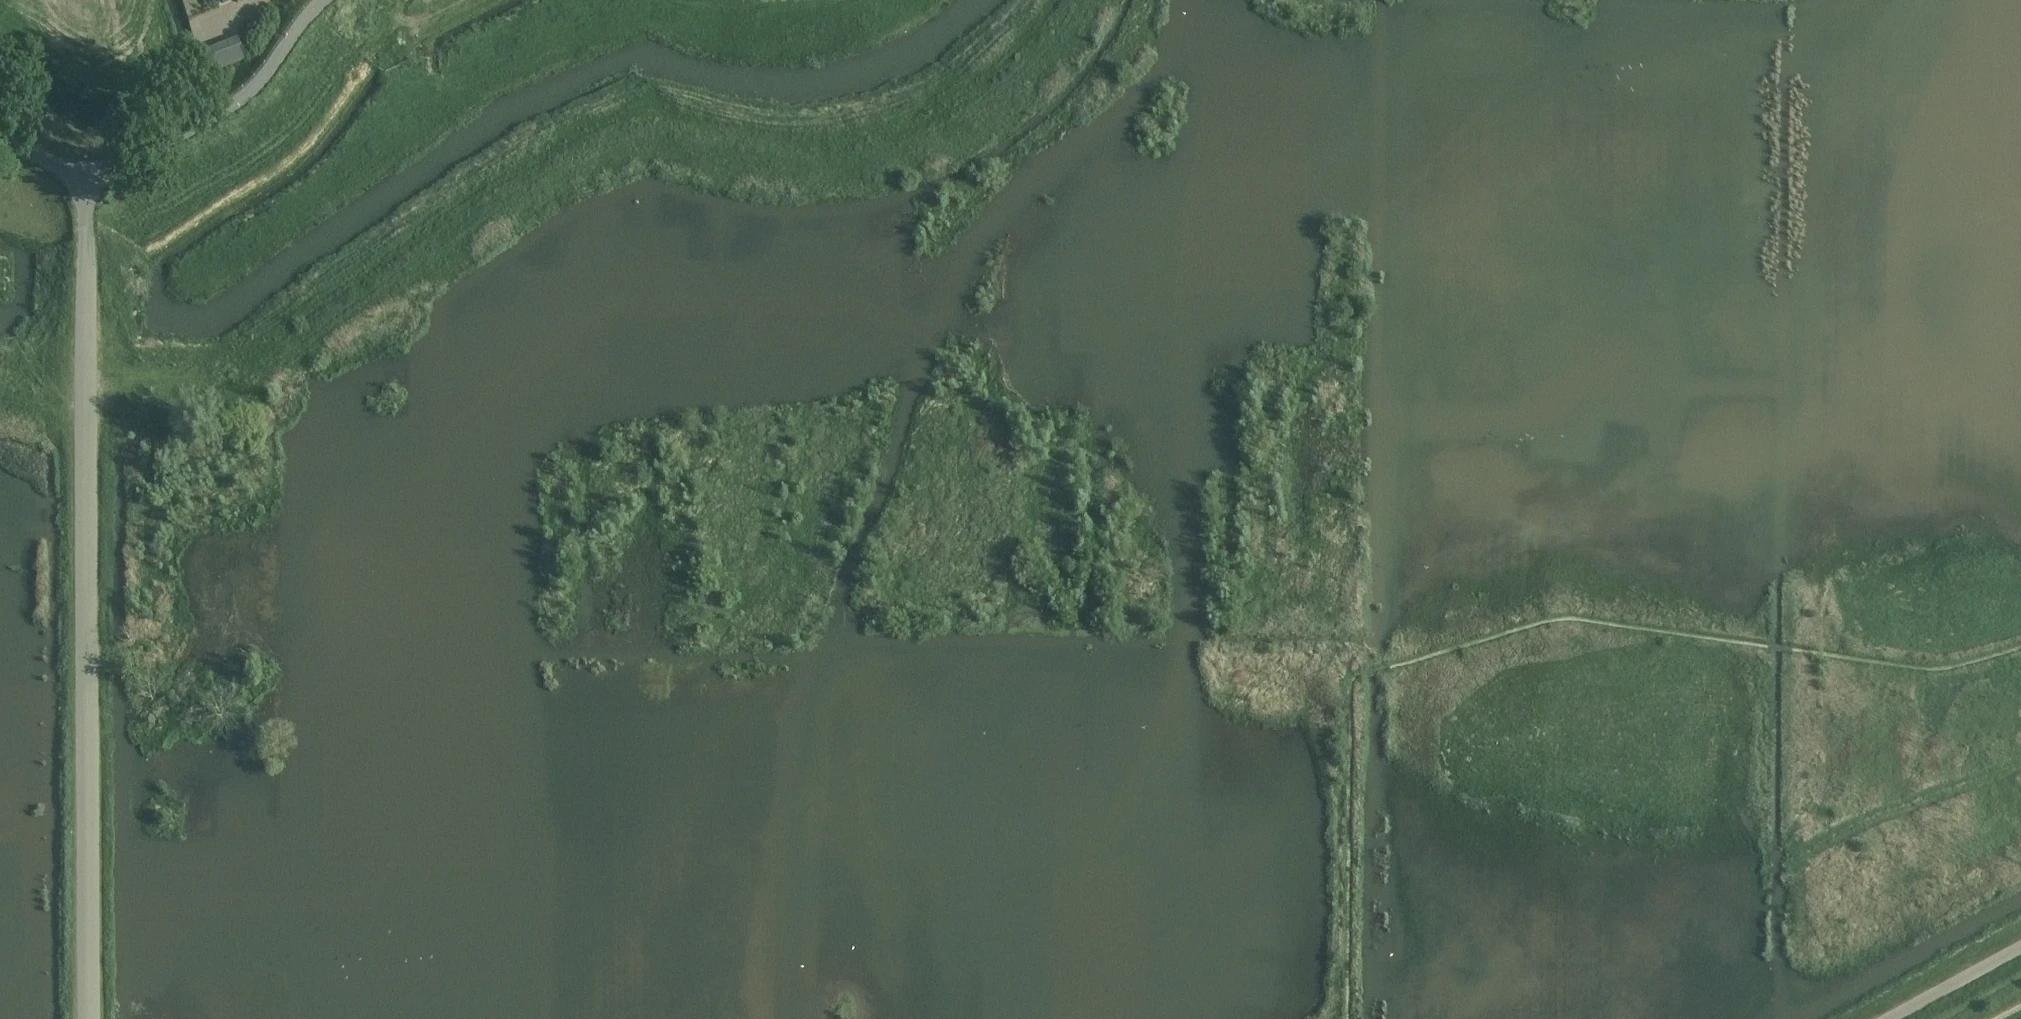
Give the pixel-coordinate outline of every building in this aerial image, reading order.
[(210,51),(208,52),(216,72),(224,68),(230,65),(245,59),(243,54),(237,40),(210,51)]
